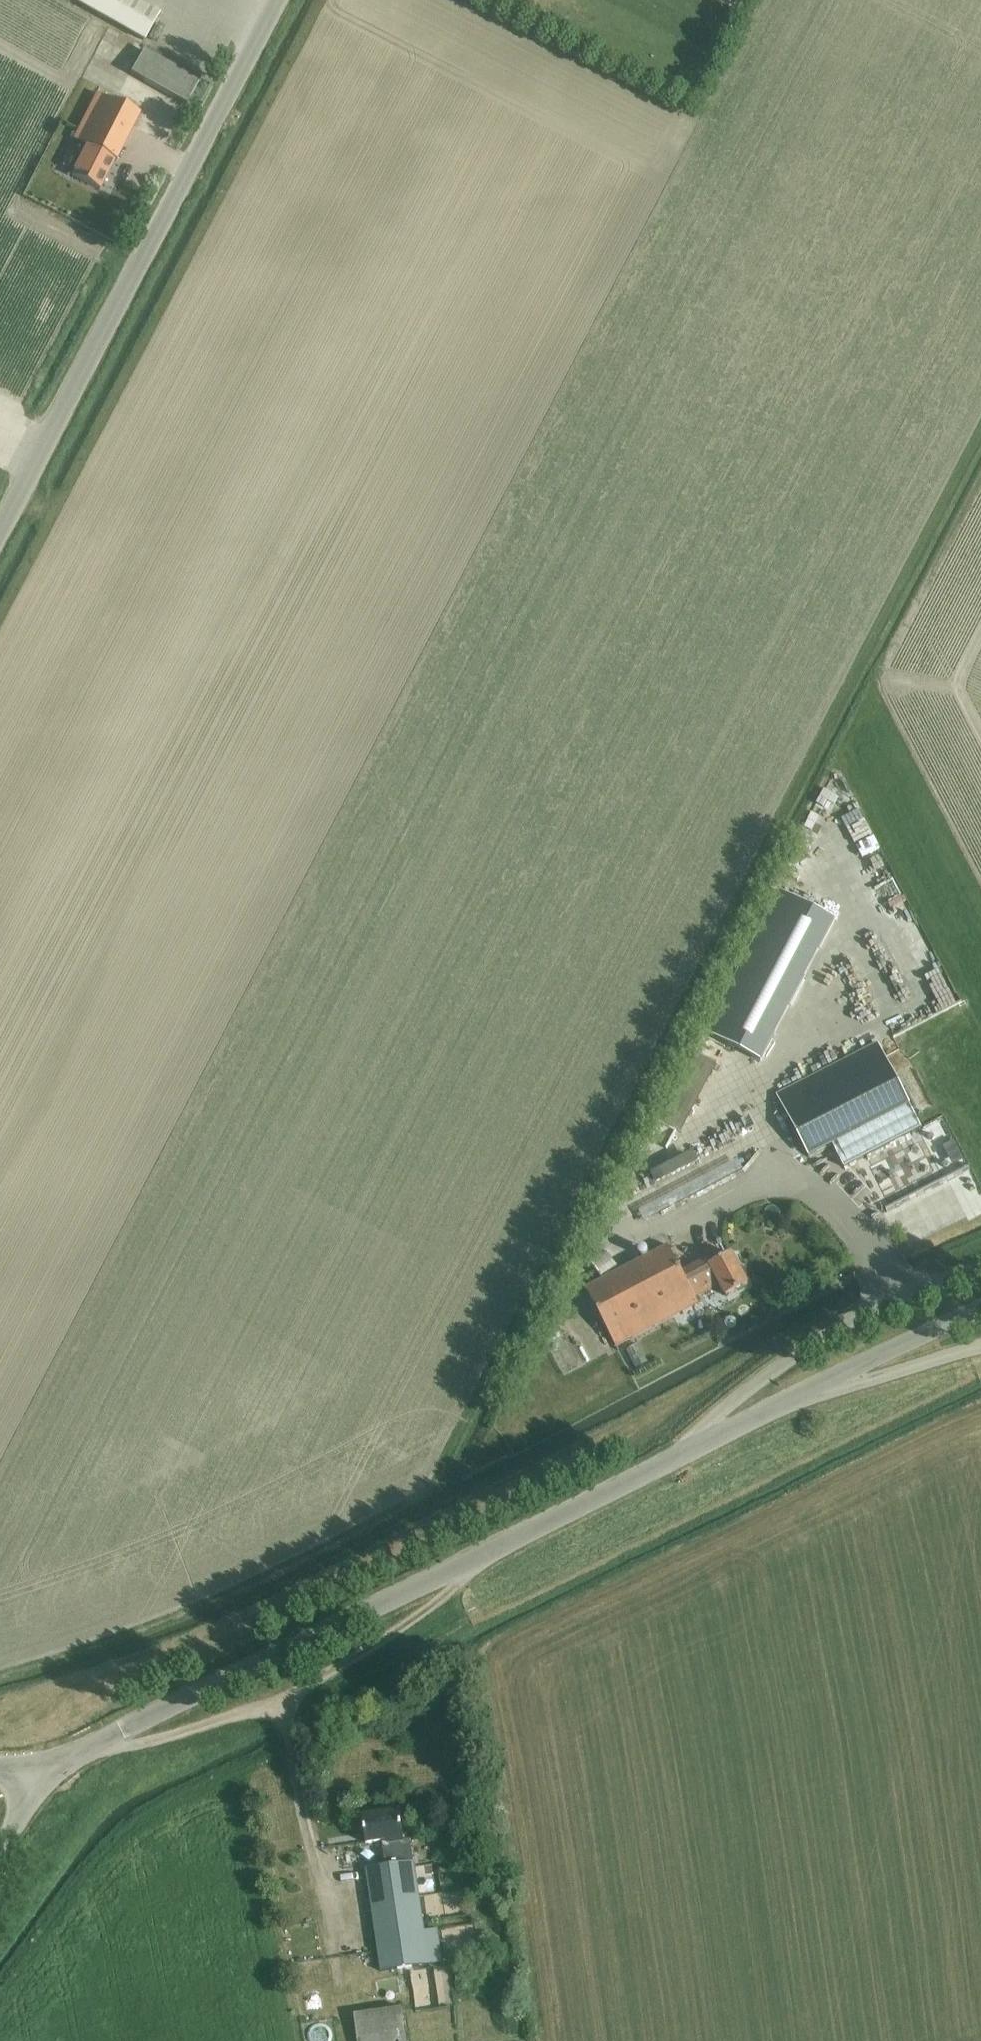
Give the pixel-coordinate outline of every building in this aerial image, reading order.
[(144,42),(158,16),(131,0),(71,0),(70,1),(80,6),(144,42)] [(131,73),(143,80),(185,104),(198,81),(144,50),(131,73)] [(139,115),(115,103),(119,96),(100,87),(97,94),(73,140),(87,147),(72,176),(100,190),(114,161),(116,161),(139,115)] [(781,892),(707,1034),(760,1063),(835,921),(781,892)] [(877,1044),(777,1096),(809,1156),(831,1144),(842,1169),(920,1127),(877,1044)] [(707,1260),(682,1274),(668,1247),(586,1290),(616,1347),(698,1304),(695,1298),(720,1285),(726,1297),(748,1285),(731,1254),(710,1266),(707,1260)] [(410,1968),(441,1963),(436,1929),(424,1931),(410,1840),(404,1841),(400,1812),(362,1817),(366,1844),(382,1842),(386,1866),(366,1869),(378,1950),(381,1972),(410,1968)] [(465,1959),(453,1961),(458,1991),(470,1989),(465,1959)] [(401,2008),(354,2015),(357,2039),(357,2040),(406,2040),(401,2008)]
